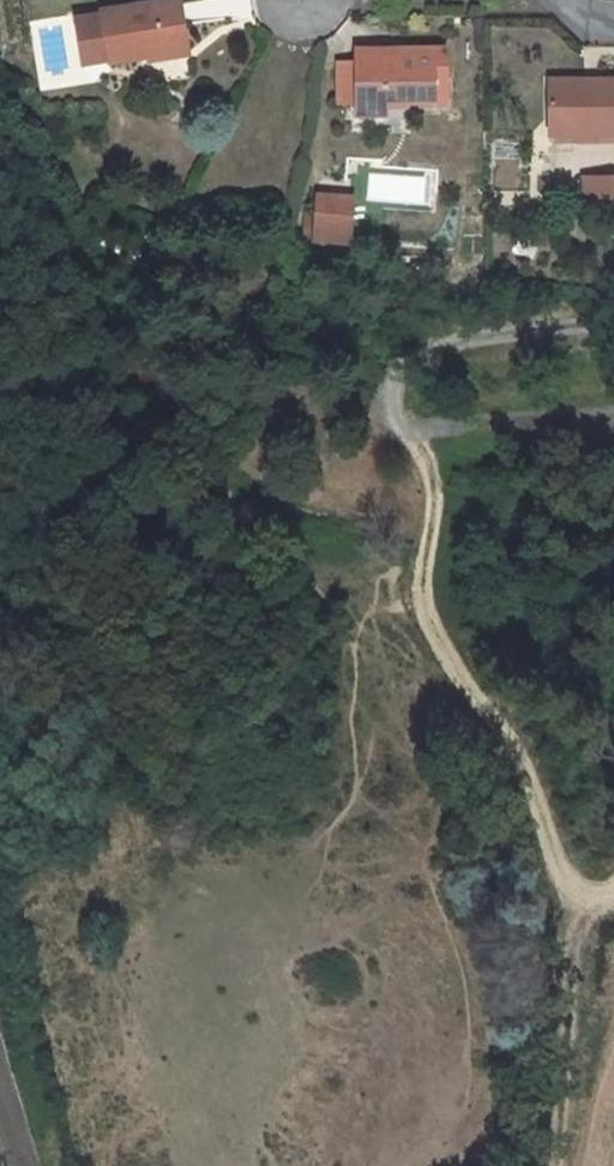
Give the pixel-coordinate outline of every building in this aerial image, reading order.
[(109,62),(111,65),(149,59),(187,52),(180,2),(102,14),(103,17),(76,21),(83,67),(109,62)] [(149,59),(152,83),(190,77),(187,52),(149,59)] [(358,58),(358,64),(357,105),(357,117),(385,118),(385,109),(385,102),(436,103),(437,75),(447,75),(447,52),(409,52),(409,58),(358,58)] [(340,105),(357,105),(358,64),(340,65),(340,105)] [(385,102),(385,109),(446,110),(447,75),(437,75),(436,103),(385,102)] [(573,136),(601,136),(613,137),(613,81),(551,80),(551,136),(573,136)] [(601,145),(601,136),(573,136),(573,145),(601,145)] [(610,200),(610,179),(582,179),(582,200),(610,200)] [(316,212),(314,242),(351,245),(355,199),(318,197),(316,212)] [(306,240),(314,242),(316,212),(308,211),(306,240)]
